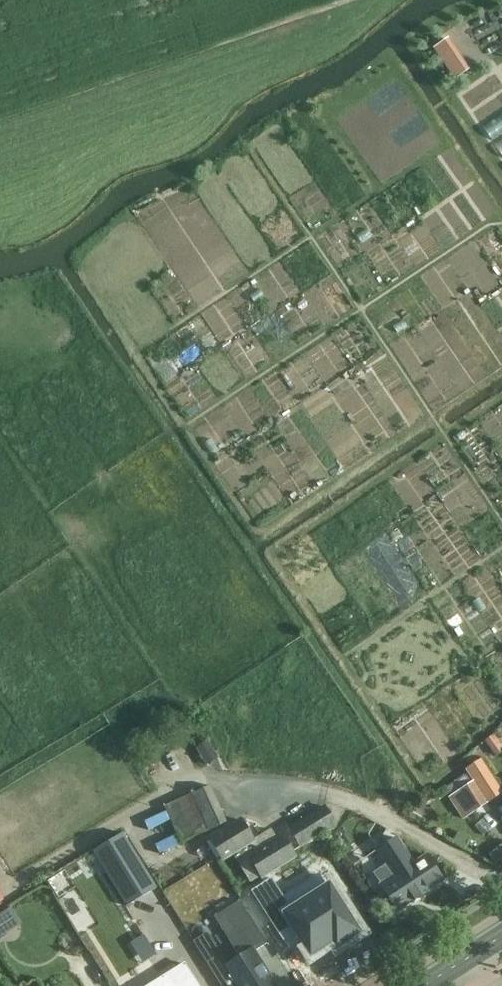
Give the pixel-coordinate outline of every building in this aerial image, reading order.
[(444,45),(435,50),(439,59),(448,55),(444,45)] [(458,48),(446,57),(447,58),(456,71),(466,64),(468,63),(458,48)] [(485,742),(496,757),(501,753),(501,744),(495,734),(485,742)] [(219,758),(209,741),(196,748),(206,765),(219,758)] [(487,804),(497,797),(478,767),(469,773),(474,781),(473,781),(487,804)] [(473,812),(487,804),(473,781),(459,790),(473,812)] [(209,785),(164,806),(181,842),(207,831),(226,822),(218,805),(211,788),(209,785)] [(302,846),(334,825),(322,807),(290,829),(302,846)] [(482,819),(474,826),(483,836),(491,829),(482,819)] [(211,840),(213,843),(224,860),(234,854),(251,882),(260,876),(261,877),(295,856),(284,838),(277,842),(271,832),(254,842),(242,821),(211,840)] [(123,833),(92,852),(126,907),(157,888),(123,833)] [(377,849),(386,864),(373,873),(381,885),(381,886),(397,911),(443,881),(427,855),(415,863),(398,836),(377,849)] [(94,974),(122,958),(72,866),(43,882),(94,974)] [(287,900),(269,910),(288,939),(298,932),(315,960),(339,945),(344,952),(364,940),(334,891),(296,913),(287,900)] [(238,985),(270,985),(274,984),(254,952),(266,944),(256,927),(240,902),(215,918),(240,959),(226,967),(238,985)] [(19,923),(6,905),(0,909),(0,937),(19,923)] [(147,985),(199,985),(184,963),(147,985)] [(220,963),(211,969),(222,985),(234,985),(220,963)]
